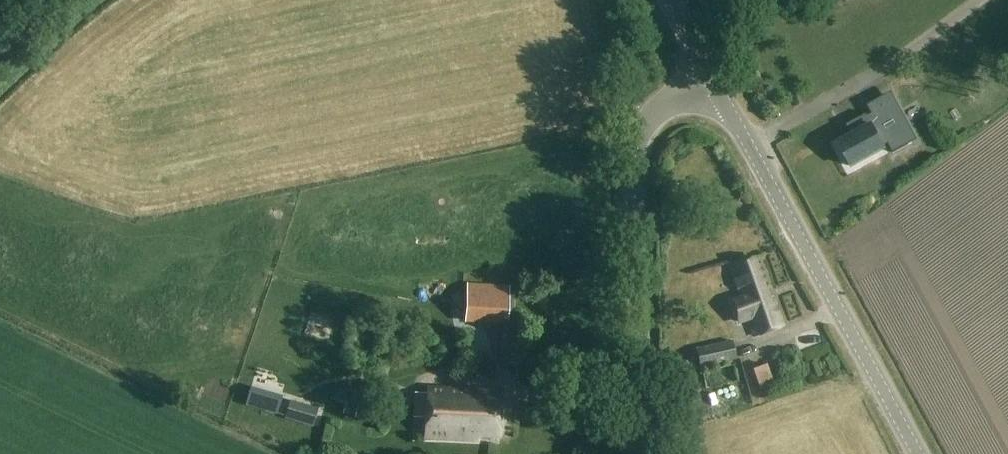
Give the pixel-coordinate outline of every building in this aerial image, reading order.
[(849,168),(884,149),(873,127),(885,121),(879,109),(853,122),(859,133),(837,144),(849,168)] [(770,301),(755,258),(732,266),(742,295),(728,300),(736,325),(750,320),(757,337),(782,328),(773,300),(770,301)] [(507,325),(508,286),(464,285),(463,323),(507,325)] [(699,368),(735,360),(731,341),(695,349),(699,368)] [(761,366),(746,371),(753,391),(768,386),(761,366)] [(244,388),(238,408),(272,419),(278,398),(244,388)] [(501,439),(503,392),(428,389),(426,443),(479,445),(480,439),(501,439)] [(312,428),(317,409),(289,400),(283,419),(312,428)] [(342,416),(353,418),(374,422),(377,408),(345,402),(342,416)]
